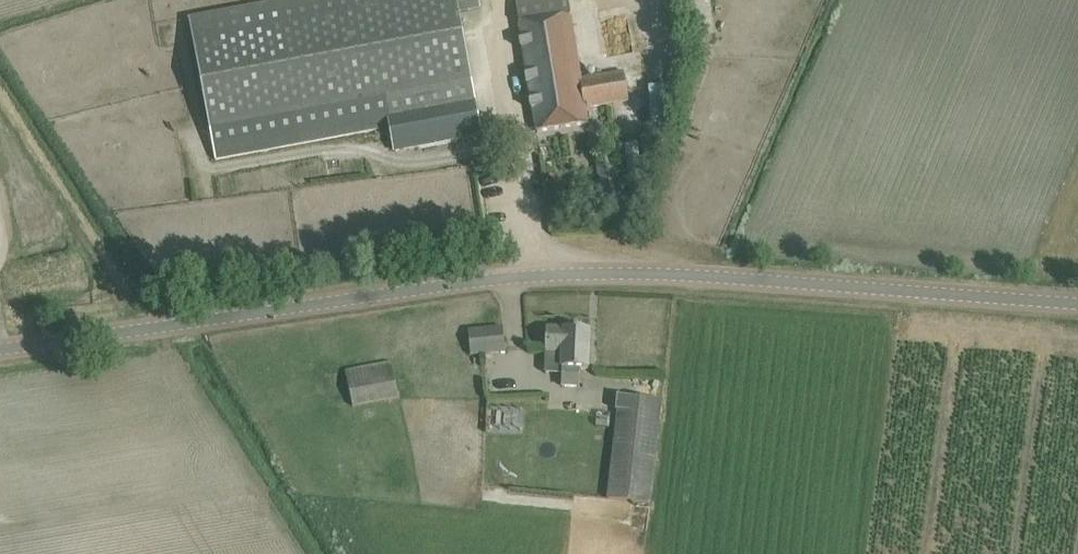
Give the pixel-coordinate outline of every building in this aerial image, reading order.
[(476,101),(461,12),(481,9),(479,0),(321,0),(191,25),(217,159),(391,126),(389,117),(476,101)] [(625,79),(624,73),(581,80),(568,0),(515,0),(537,133),(589,124),(586,108),(629,101),(625,79)] [(648,87),(649,103),(664,102),(663,86),(648,87)] [(482,135),(476,101),(389,117),(391,126),(396,151),(482,135)] [(615,159),(596,162),(601,203),(621,201),(615,159)] [(506,351),(503,328),(468,331),(471,355),(506,351)] [(547,329),(546,352),(545,372),(560,373),(559,386),(580,387),(580,370),(589,370),(590,330),(547,329)] [(352,406),(398,397),(391,362),(345,371),(352,406)] [(659,423),(661,401),(620,396),(617,418),(608,500),(650,504),(659,423)]
